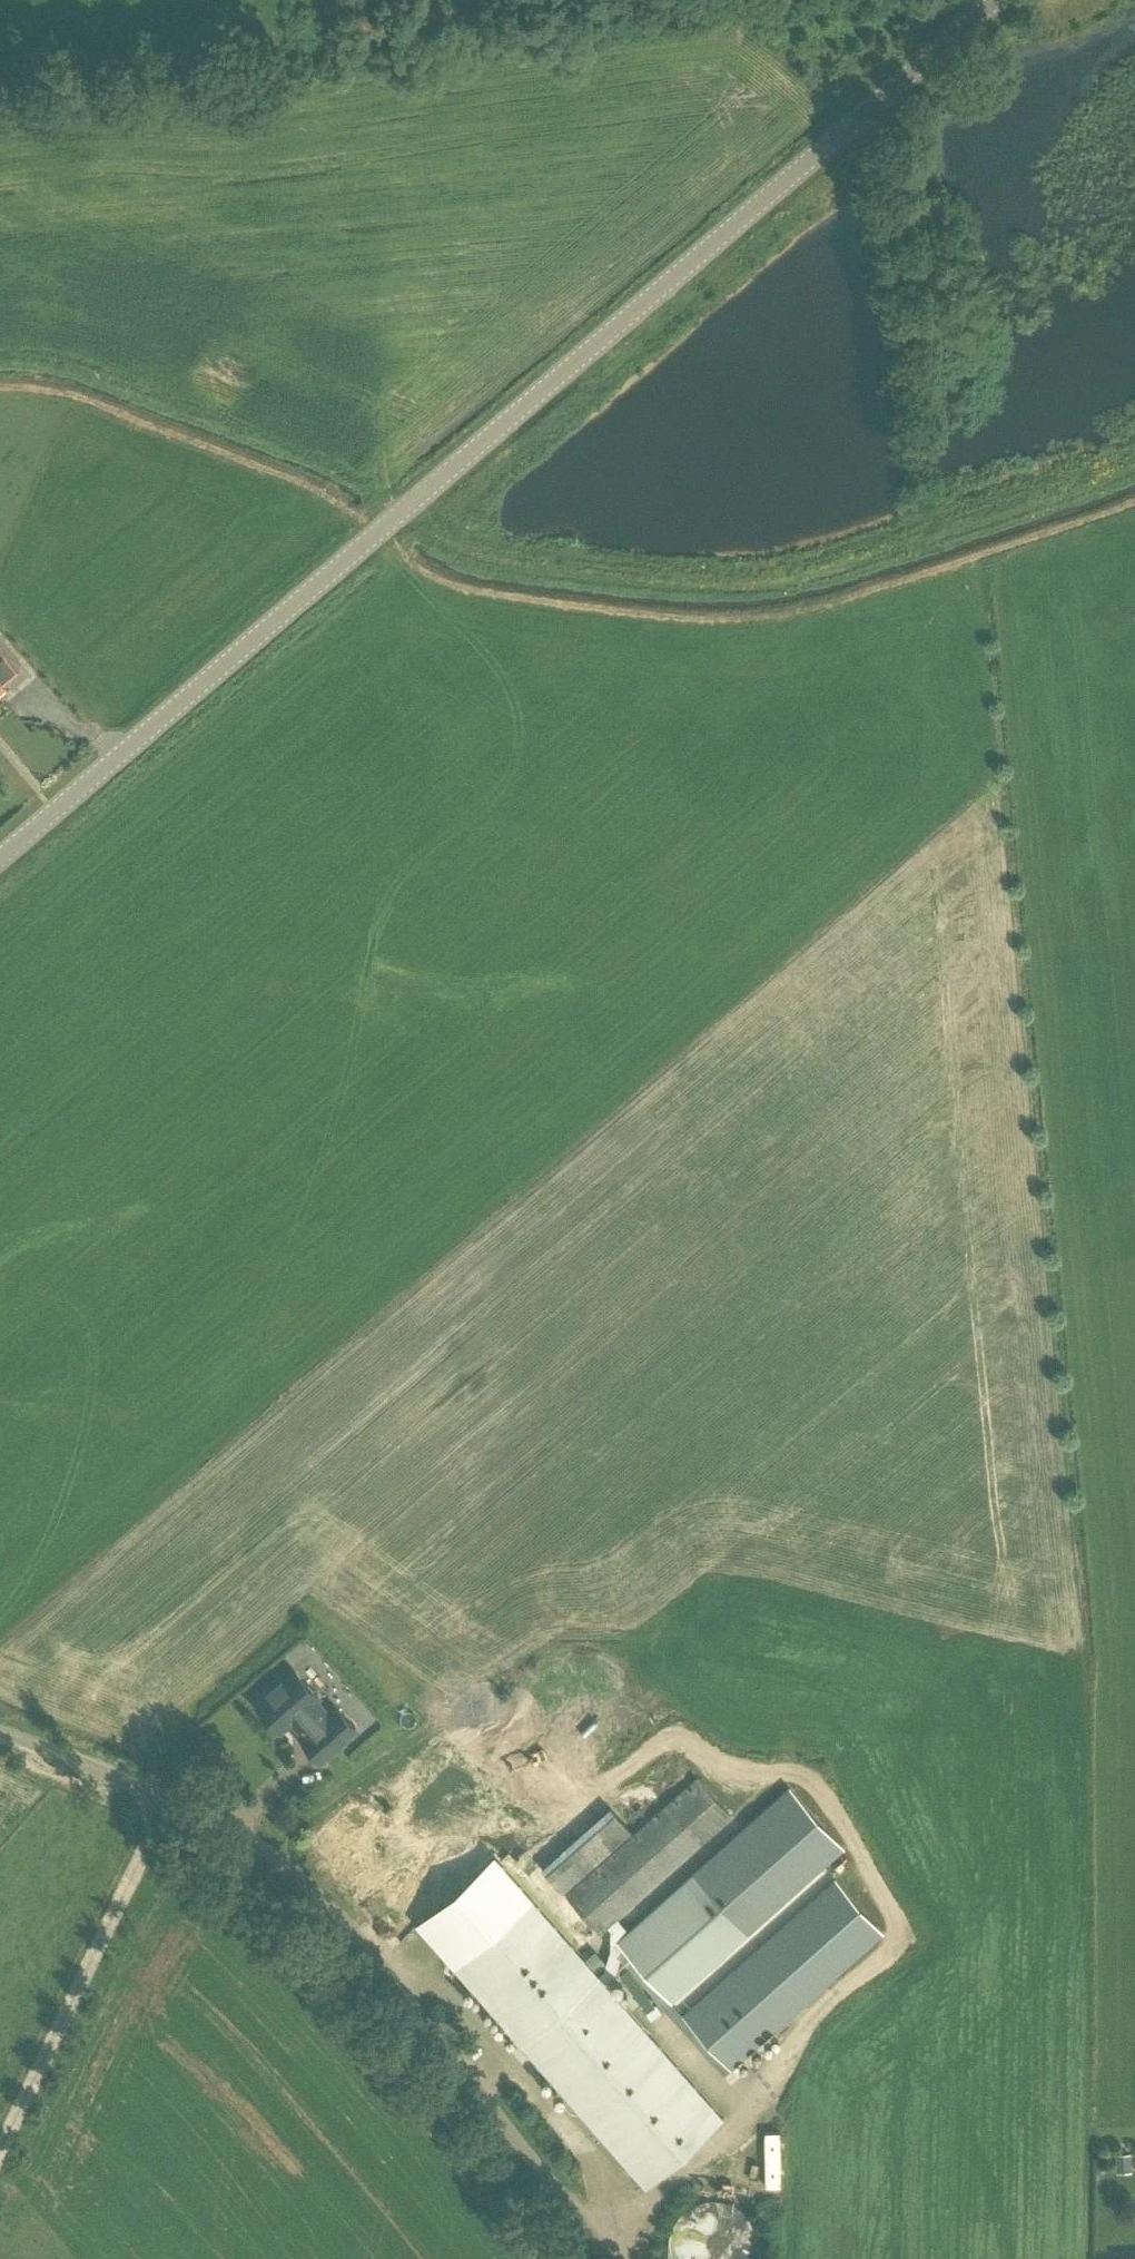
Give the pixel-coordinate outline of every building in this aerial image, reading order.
[(7,685),(4,682),(21,668),(0,644),(0,690),(7,685)] [(293,1666),(255,1700),(282,1730),(295,1718),(307,1731),(301,1736),(322,1760),(366,1722),(345,1698),(329,1712),(318,1699),(320,1696),(293,1666)] [(601,1934),(734,1816),(697,1775),(565,1894),(601,1934)] [(671,2003),(750,1934),(844,1847),(790,1786),(694,1871),(616,1940),(671,2003)] [(632,1830),(611,1805),(542,1866),(563,1892),(632,1830)] [(411,1822),(419,1832),(435,1820),(427,1810),(411,1822)] [(416,1924),(454,1966),(652,2185),(729,2115),(530,1896),(492,1855),(416,1924)] [(731,2069),(884,1932),(835,1877),(682,2014),(731,2069)] [(760,2251),(759,2240),(757,2232),(753,2225),(747,2218),(740,2212),(731,2207),(720,2204),(711,2204),(702,2206),(694,2208),(686,2213),(680,2219),(675,2225),(670,2235),(668,2243),(667,2251),(668,2258),(759,2258),(760,2251)]
